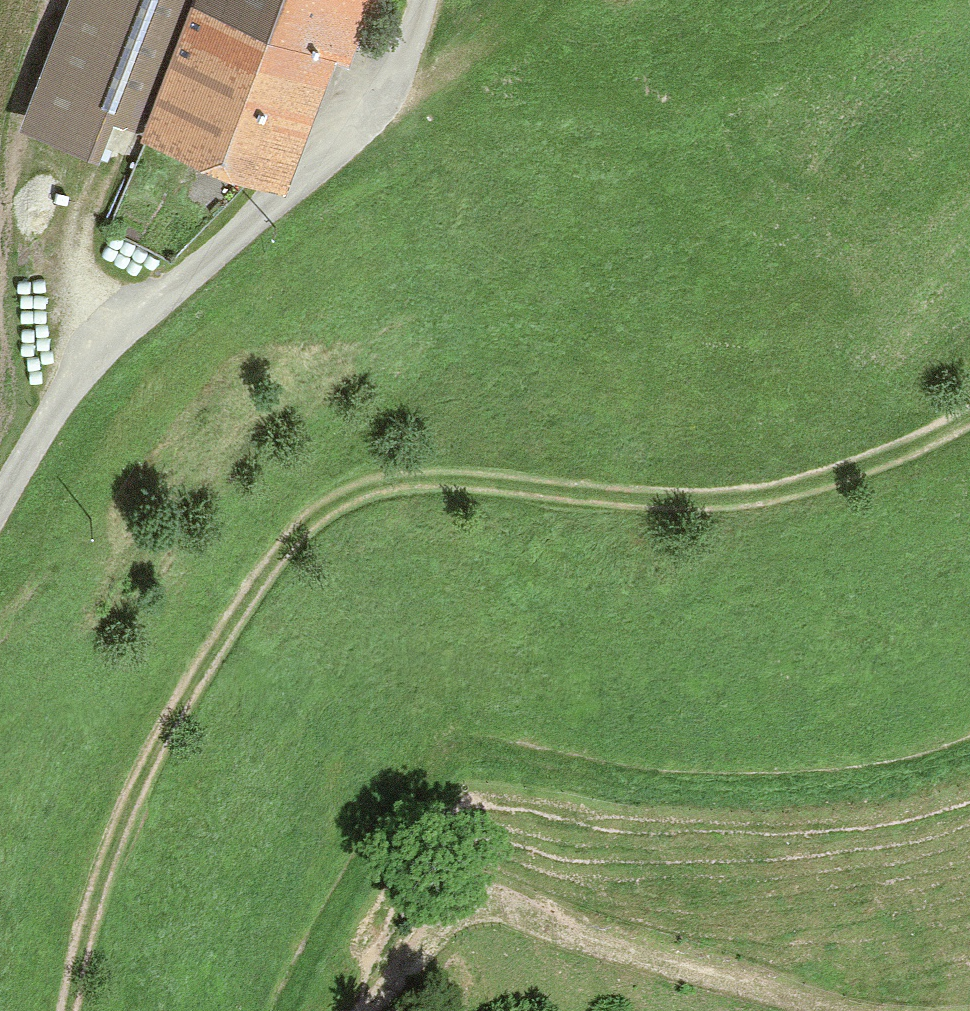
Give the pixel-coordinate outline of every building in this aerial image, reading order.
[(1,135),(85,168),(105,119),(262,181),(317,43),(338,51),(358,0),(54,0),(1,135)]
